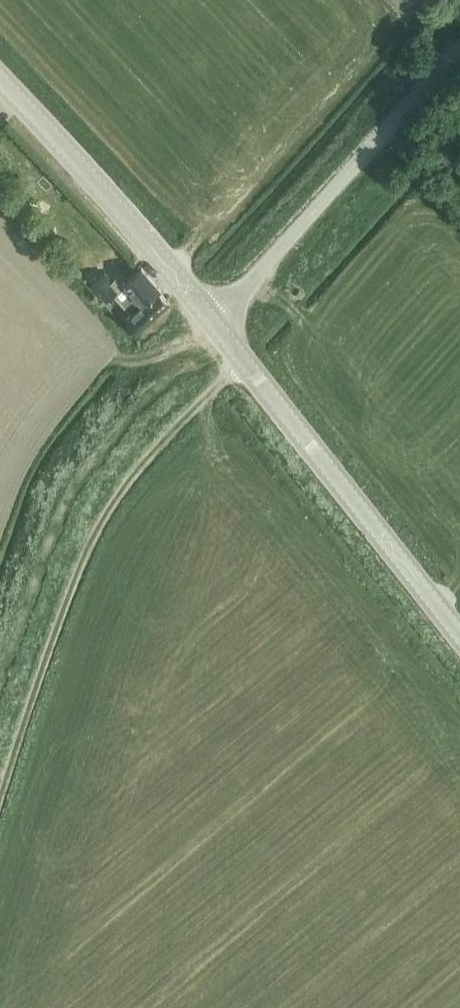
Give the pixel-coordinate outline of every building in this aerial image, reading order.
[(162,314),(152,302),(164,291),(143,269),(127,283),(121,276),(114,283),(106,274),(93,287),(107,303),(115,296),(134,315),(126,322),(139,335),(162,314)]
